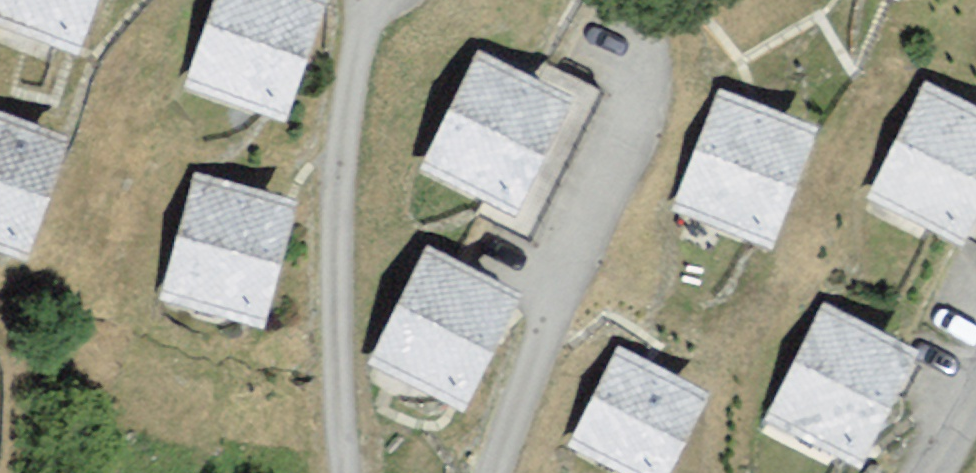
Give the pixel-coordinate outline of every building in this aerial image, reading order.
[(100,53),(118,0),(0,0),(0,20),(100,53)] [(340,0),(228,0),(197,93),(302,128),(344,1),(340,0)] [(593,105),(491,56),(434,172),(535,222),(593,105)] [(940,86),(888,209),(975,246),(975,102),(940,86)] [(842,132),(732,87),(679,216),(789,261),(842,132)] [(0,112),(0,254),(51,271),(93,143),(0,112)] [(314,203),(199,175),(167,305),(282,333),(314,203)] [(537,303),(436,251),(377,366),(478,418),(537,303)] [(941,353),(835,302),(778,421),(884,472),(941,353)] [(634,350),(586,456),(624,472),(697,472),(732,393),(634,350)]
